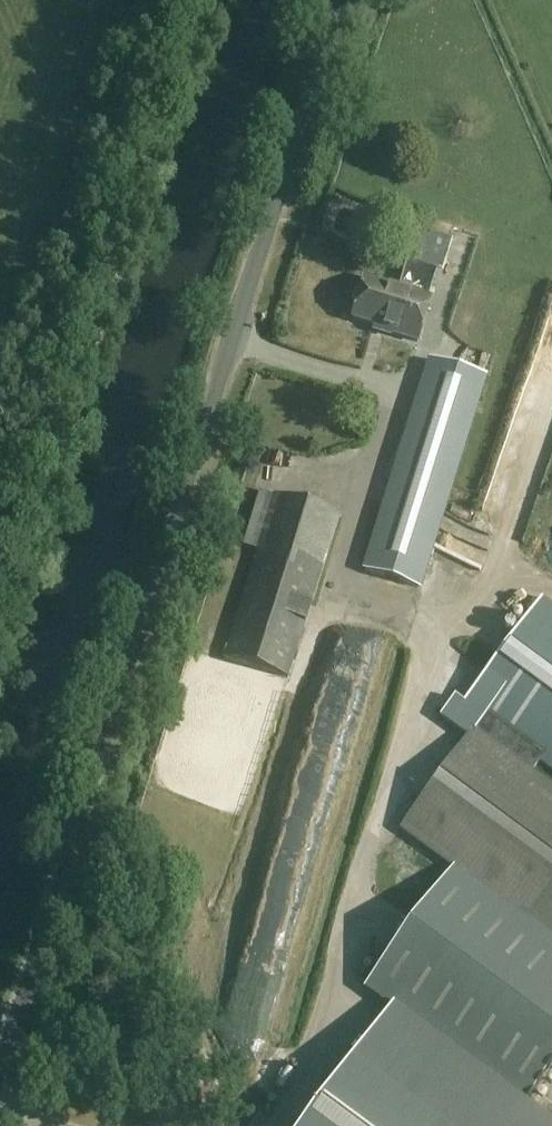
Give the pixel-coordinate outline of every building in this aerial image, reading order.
[(442,274),(452,239),(418,229),(398,292),(364,281),(352,319),(384,329),(382,333),(417,344),(431,302),(428,301),(437,272),(442,274)] [(373,548),(366,570),(374,572),(409,583),(419,587),(426,565),(478,399),(479,396),(469,393),(434,381),(425,379),(424,382),(400,460),(373,548)] [(292,678),(341,516),(261,492),(244,546),(259,551),(226,658),(292,678)] [(440,523),(479,541),(484,528),(445,511),(440,523)] [(544,597),(465,703),(456,697),(441,718),(467,738),(398,830),(451,869),(551,945),(551,603),(544,597)] [(295,707),(260,845),(276,849),(274,856),(305,864),(349,688),(332,684),(324,715),(295,707)] [(388,1010),(520,1109),(551,1066),(551,945),(451,869),(361,990),(388,1010)] [(155,897),(163,894),(159,884),(151,887),(155,897)] [(388,1010),(302,1125),(544,1125),(520,1109),(388,1010)]
